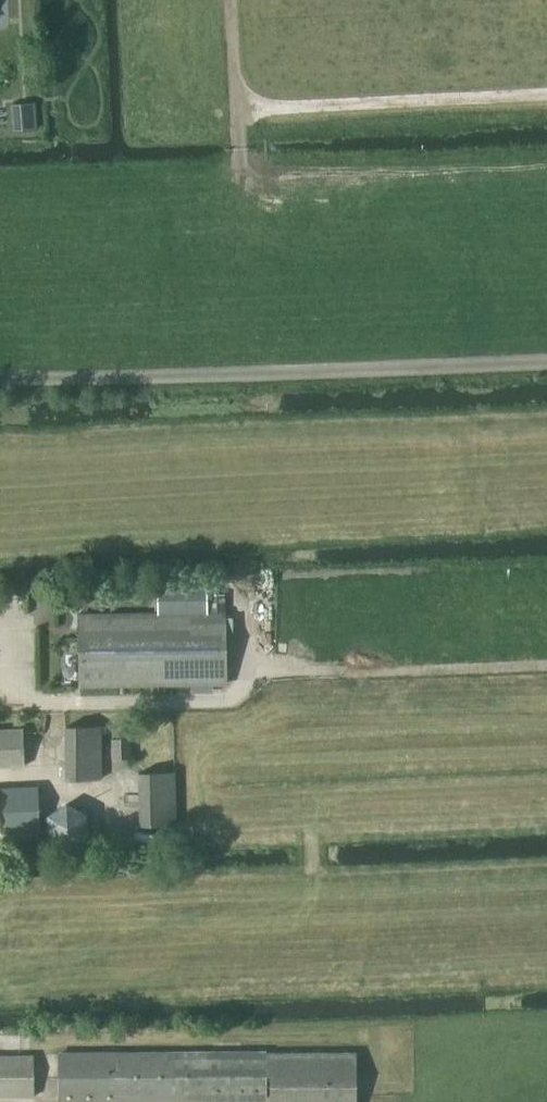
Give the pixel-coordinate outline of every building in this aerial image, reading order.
[(13,131),(38,129),(36,101),(11,103),(13,131)] [(159,613),(80,614),(81,685),(227,682),(225,612),(209,612),(209,593),(209,583),(158,584),(159,613)] [(67,778),(102,778),(102,725),(67,725),(67,778)] [(26,765),(24,728),(0,729),(0,766),(26,765)] [(132,738),(114,738),(114,759),(116,759),(129,759),(132,759),(132,738)] [(142,824),(177,823),(175,771),(140,772),(142,824)] [(41,830),(39,786),(0,788),(0,832),(41,830)] [(89,835),(88,812),(67,802),(48,815),(50,838),(70,848),(89,835)] [(356,1053),(59,1054),(59,1099),(272,1098),(272,1101),(356,1101),(356,1053)] [(35,1096),(34,1055),(0,1055),(0,1096),(35,1096)]
